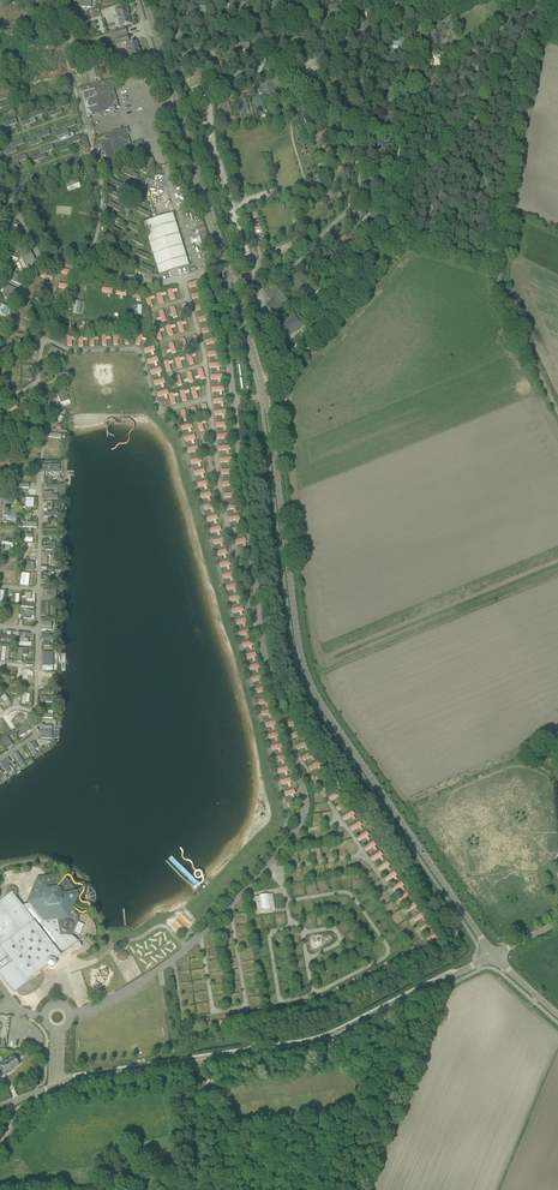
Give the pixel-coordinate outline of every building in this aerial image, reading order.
[(125,29),(124,29),(123,26),(130,24),(127,14),(128,14),(128,13),(129,12),(127,7),(126,7),(126,6),(115,10),(120,28),(121,27),(122,30),(113,32),(115,38),(126,34),(125,29)] [(102,42),(114,38),(112,32),(101,36),(102,42)] [(131,62),(142,59),(142,58),(143,58),(141,52),(140,53),(140,51),(139,52),(136,42),(129,44),(128,41),(129,41),(127,36),(116,39),(117,45),(125,42),(126,45),(131,62)] [(113,109),(119,108),(111,80),(102,83),(96,64),(87,67),(92,85),(80,89),(88,117),(109,110),(109,111),(110,111),(111,114),(115,113),(113,109)] [(239,74),(224,79),(228,90),(243,85),(239,74)] [(277,77),(259,84),(265,100),(283,93),(277,77)] [(0,90),(0,102),(8,99),(5,88),(0,90)] [(247,95),(235,100),(239,111),(251,106),(247,95)] [(261,98),(253,101),(259,117),(274,112),(272,106),(264,108),(261,98)] [(74,116),(78,115),(74,102),(70,103),(74,116)] [(50,117),(62,113),(59,104),(46,109),(50,117)] [(220,107),(223,120),(233,117),(230,104),(220,107)] [(21,122),(23,126),(36,122),(34,117),(21,122)] [(9,131),(8,126),(13,125),(12,122),(9,123),(9,120),(0,122),(0,128),(1,133),(9,131)] [(67,128),(76,125),(74,121),(61,125),(63,130),(54,133),(56,138),(68,133),(67,128)] [(119,131),(107,135),(103,136),(105,142),(100,143),(109,166),(146,155),(142,141),(131,144),(127,134),(129,134),(128,129),(124,130),(125,131),(119,132),(119,131)] [(49,130),(35,134),(37,139),(28,142),(30,146),(43,142),(41,138),(50,135),(49,130)] [(79,136),(66,140),(68,145),(59,148),(60,151),(73,147),(72,143),(81,140),(79,136)] [(85,151),(90,150),(86,136),(81,137),(85,151)] [(375,138),(374,150),(387,150),(387,139),(375,138)] [(4,156),(17,152),(16,147),(24,144),(22,139),(9,144),(11,148),(3,151),(4,156)] [(46,157),(44,153),(53,150),(52,145),(39,150),(40,154),(32,157),(33,162),(46,157)] [(20,167),(18,162),(27,159),(25,154),(12,159),(14,164),(5,167),(6,172),(20,167)] [(74,165),(66,168),(68,172),(80,168),(78,164),(85,162),(83,157),(72,160),(74,165)] [(155,168),(153,159),(151,160),(150,157),(145,159),(148,170),(155,168)] [(125,176),(136,181),(138,175),(127,170),(125,176)] [(25,177),(20,179),(23,188),(29,186),(25,177)] [(77,178),(65,183),(68,192),(81,187),(77,178)] [(117,189),(120,184),(111,179),(108,184),(117,189)] [(128,186),(140,192),(142,187),(130,182),(128,186)] [(108,194),(119,199),(121,195),(110,190),(108,194)] [(107,205),(118,212),(121,207),(110,201),(107,205)] [(149,218),(151,214),(137,207),(135,211),(149,218)] [(119,224),(121,219),(109,213),(106,217),(119,224)] [(173,214),(143,223),(159,275),(189,265),(173,214)] [(108,225),(106,231),(118,236),(121,230),(108,225)] [(105,235),(103,240),(118,247),(120,242),(105,235)] [(148,259),(149,255),(137,250),(135,254),(148,259)] [(330,258),(324,263),(328,267),(333,262),(336,265),(339,262),(329,250),(326,253),(330,258)] [(6,262),(15,266),(18,259),(9,255),(6,262)] [(141,263),(139,268),(151,273),(154,269),(141,263)] [(15,273),(11,281),(19,284),(23,277),(15,273)] [(187,284),(189,288),(200,284),(199,280),(187,284)] [(57,292),(67,294),(68,285),(59,283),(57,292)] [(41,284),(39,292),(49,295),(50,290),(43,289),(44,285),(41,284)] [(97,295),(98,287),(90,285),(88,293),(97,295)] [(107,297),(111,298),(112,288),(102,287),(101,292),(107,293),(107,297)] [(175,299),(173,293),(177,291),(176,288),(167,291),(171,301),(175,299)] [(126,296),(127,291),(116,289),(115,294),(120,295),(119,299),(122,299),(123,295),(126,296)] [(268,297),(269,298),(271,301),(269,303),(268,304),(268,305),(268,307),(268,308),(273,313),(283,305),(282,303),(286,300),(282,295),(278,291),(277,289),(269,295),(268,297)] [(166,296),(165,292),(156,294),(159,304),(164,303),(162,296),(166,296)] [(153,307),(151,300),(155,299),(153,294),(145,297),(148,308),(153,307)] [(180,304),(181,314),(188,313),(187,303),(180,304)] [(134,309),(134,315),(142,315),(142,305),(137,305),(137,309),(134,309)] [(10,317),(11,310),(0,308),(0,316),(10,317)] [(158,311),(161,322),(166,320),(163,310),(158,311)] [(273,327),(278,332),(285,340),(295,331),(298,334),(300,332),(297,329),(301,325),(294,317),(284,327),(279,321),(273,327)] [(139,319),(135,323),(138,327),(143,322),(139,319)] [(186,321),(177,323),(179,333),(184,332),(183,325),(187,324),(186,321)] [(68,327),(65,327),(65,331),(74,331),(74,322),(67,323),(68,327)] [(171,329),(175,328),(175,325),(170,326),(170,325),(165,326),(169,337),(173,335),(171,329)] [(162,338),(160,333),(164,331),(162,327),(154,331),(158,340),(162,338)] [(141,341),(146,342),(146,339),(142,338),(143,335),(138,334),(135,345),(140,346),(141,341)] [(77,346),(83,347),(84,341),(87,341),(87,337),(79,336),(77,346)] [(181,350),(187,349),(185,339),(179,340),(181,350)] [(168,343),(172,354),(176,352),(173,342),(168,343)] [(65,361),(68,355),(50,347),(45,358),(57,364),(60,359),(65,361)] [(154,347),(143,348),(144,353),(151,352),(151,355),(153,355),(153,351),(155,351),(154,347)] [(193,360),(197,359),(195,353),(186,356),(190,365),(194,364),(193,360)] [(157,356),(146,359),(148,365),(159,361),(157,356)] [(184,357),(175,359),(177,369),(182,368),(181,361),(185,360),(184,357)] [(170,365),(174,364),(172,360),(163,362),(167,372),(171,371),(170,365)] [(216,371),(219,371),(219,363),(209,363),(209,368),(216,368),(216,371)] [(31,383),(31,365),(22,365),(22,383),(31,383)] [(161,376),(159,372),(162,372),(160,367),(150,370),(151,375),(157,373),(158,377),(161,376)] [(222,383),(222,374),(210,375),(210,380),(217,380),(218,383),(222,383)] [(211,387),(212,393),(219,391),(220,395),(223,395),(221,386),(211,387)] [(56,392),(60,403),(69,400),(65,389),(56,392)] [(185,394),(189,393),(188,390),(184,391),(184,390),(179,391),(182,402),(187,400),(185,394)] [(177,392),(168,395),(171,405),(176,404),(174,397),(178,396),(177,392)] [(220,403),(221,407),(225,407),(224,397),(212,399),(213,404),(220,403)] [(58,418),(62,412),(53,407),(50,413),(58,418)] [(214,416),(222,415),(222,419),(226,418),(226,410),(214,410),(214,416)] [(206,420),(197,421),(198,432),(204,431),(203,424),(207,423),(206,420)] [(182,431),(187,429),(189,433),(191,432),(190,428),(193,427),(191,422),(180,426),(182,431)] [(230,445),(218,445),(218,451),(225,451),(225,454),(230,453),(230,445)] [(195,452),(195,456),(200,455),(199,446),(187,448),(188,453),(195,452)] [(191,459),(191,464),(198,464),(198,467),(201,467),(201,458),(191,459)] [(41,473),(60,473),(60,462),(42,461),(41,473)] [(203,486),(204,490),(208,490),(206,481),(196,483),(197,488),(203,486)] [(43,492),(43,500),(57,500),(57,495),(52,495),(52,491),(43,492)] [(200,494),(201,499),(206,498),(208,502),(212,501),(209,492),(200,494)] [(21,498),(21,507),(34,507),(34,498),(21,498)] [(204,510),(210,509),(211,513),(213,513),(211,503),(203,505),(204,510)] [(3,515),(7,516),(6,519),(15,521),(16,514),(4,512),(3,515)] [(214,521),(218,519),(216,514),(206,518),(208,522),(214,520),(214,521)] [(220,535),(219,531),(221,530),(220,526),(209,529),(210,534),(216,532),(217,536),(220,535)] [(32,542),(33,534),(21,534),(21,541),(32,542)] [(214,545),(219,543),(220,547),(226,546),(223,537),(212,540),(214,545)] [(50,543),(50,546),(43,546),(43,551),(56,551),(56,543),(50,543)] [(223,555),(224,559),(226,558),(225,554),(228,554),(226,549),(216,551),(217,556),(223,555)] [(230,570),(228,565),(230,565),(229,560),(219,563),(220,568),(226,566),(227,570),(230,570)] [(21,570),(35,570),(35,561),(21,561),(21,570)] [(21,572),(20,585),(28,586),(30,574),(21,572)] [(229,578),(230,582),(234,581),(232,572),(222,574),(223,579),(229,578)] [(233,593),(237,592),(235,583),(225,586),(226,591),(232,589),(233,593)] [(53,596),(48,596),(48,590),(42,590),(42,601),(53,601),(53,596)] [(236,601),(236,604),(240,604),(238,595),(228,597),(229,602),(236,601)] [(40,615),(49,615),(49,602),(41,602),(40,615)] [(241,606),(232,608),(233,613),(239,612),(240,616),(243,615),(241,606)] [(22,619),(34,619),(34,611),(23,610),(22,619)] [(243,627),(247,626),(245,618),(235,620),(236,625),(242,624),(243,627)] [(41,630),(50,630),(50,621),(41,621),(41,630)] [(1,635),(1,644),(13,644),(13,640),(9,640),(9,636),(1,635)] [(252,650),(251,646),(253,645),(252,641),(241,643),(243,648),(249,646),(249,651),(252,650)] [(9,660),(9,647),(2,647),(1,660),(9,660)] [(18,648),(17,662),(22,662),(22,655),(27,656),(28,649),(18,648)] [(42,652),(42,671),(52,671),(52,652),(42,652)] [(252,662),(257,661),(255,652),(245,654),(246,659),(252,658),(252,662)] [(20,674),(20,683),(33,683),(33,675),(20,674)] [(265,728),(271,727),(272,730),(274,730),(273,721),(264,723),(265,728)] [(26,725),(16,731),(20,738),(31,732),(26,725)] [(40,739),(52,739),(52,726),(40,726),(40,739)] [(268,740),(274,738),(275,741),(278,740),(276,732),(267,735),(268,740)] [(0,740),(6,750),(9,747),(3,738),(0,740)] [(37,755),(34,750),(38,748),(35,741),(27,745),(32,757),(37,755)] [(305,742),(295,745),(297,750),(304,748),(305,751),(308,750),(305,742)] [(279,753),(281,752),(280,744),(270,745),(271,751),(278,749),(279,753)] [(21,768),(25,765),(17,752),(12,755),(21,768)] [(304,761),(312,757),(309,752),(301,757),(304,761)] [(275,762),(281,761),(282,764),(284,764),(282,755),(274,757),(275,762)] [(12,766),(7,759),(0,763),(0,765),(6,775),(10,772),(8,769),(12,766)] [(310,772),(317,767),(315,763),(308,767),(310,772)] [(284,773),(285,776),(289,775),(287,766),(277,768),(278,773),(284,773)] [(287,783),(288,787),(291,787),(289,778),(280,780),(281,785),(287,783)] [(351,818),(353,821),(355,819),(353,815),(355,814),(353,810),(342,816),(344,821),(351,818)] [(352,832),(358,828),(360,831),(365,828),(359,820),(349,828),(352,832)] [(367,841),(371,839),(365,831),(356,838),(359,842),(365,838),(367,841)] [(372,848),(374,852),(376,850),(374,846),(376,845),(373,841),(363,848),(366,852),(372,848)] [(323,856),(333,855),(332,846),(322,847),(323,856)] [(379,858),(381,862),(383,860),(381,856),(383,855),(380,851),(370,858),(373,862),(379,858)] [(391,870),(387,862),(377,867),(379,872),(386,869),(388,872),(391,870)] [(392,878),(395,882),(398,880),(395,876),(397,875),(394,871),(384,878),(387,882),(392,878)] [(346,875),(339,877),(342,887),(348,885),(346,875)] [(78,942),(80,940),(78,941),(75,939),(71,937),(77,922),(77,919),(77,917),(76,915),(74,913),(71,911),(73,907),(74,902),(75,898),(74,894),(73,889),(71,886),(68,882),(64,880),(60,878),(56,877),(52,876),(47,877),(43,879),(39,881),(36,884),(35,885),(33,888),(32,892),(31,896),(31,900),(32,903),(22,906),(12,892),(0,902),(0,976),(13,993),(48,966),(50,967),(52,968),(53,967),(55,966),(56,964),(56,962),(55,960),(58,958),(59,957),(60,955),(69,951),(70,952),(81,947),(80,944),(78,942)] [(324,880),(316,882),(318,890),(325,889),(324,880)] [(395,891),(400,888),(402,892),(405,890),(402,886),(404,885),(401,881),(392,887),(395,891)] [(293,892),(299,892),(304,892),(303,884),(293,885),(293,892)] [(408,892),(399,897),(401,902),(405,900),(406,903),(412,900),(408,892)] [(258,913),(262,912),(263,914),(271,912),(271,911),(275,910),(273,895),(255,898),(258,913)] [(329,906),(336,905),(335,898),(328,899),(329,906)] [(346,898),(337,899),(338,906),(347,905),(346,898)] [(323,899),(316,901),(317,909),(325,908),(323,899)] [(414,909),(415,912),(419,909),(414,902),(405,908),(408,913),(414,909)] [(354,904),(344,910),(347,915),(357,909),(354,904)] [(421,919),(423,922),(425,920),(421,913),(412,918),(415,923),(421,919)] [(429,923),(419,927),(421,932),(427,930),(427,933),(432,931),(429,923)] [(367,925),(362,929),(365,935),(371,931),(367,925)] [(429,942),(436,938),(433,934),(426,939),(429,942)] [(205,939),(207,946),(211,945),(212,947),(216,946),(214,938),(205,939)] [(123,950),(115,955),(120,963),(128,957),(123,950)] [(327,974),(322,977),(325,983),(331,980),(327,974)] [(212,1018),(205,1019),(205,1027),(213,1027),(212,1018)] [(15,1046),(20,1047),(21,1042),(26,1043),(27,1034),(23,1034),(17,1033),(15,1046)] [(4,1075),(5,1075),(6,1076),(10,1073),(10,1072),(11,1071),(11,1070),(19,1065),(13,1056),(0,1064),(0,1069),(4,1075)] [(216,1088),(209,1089),(211,1102),(218,1101),(216,1088)]
